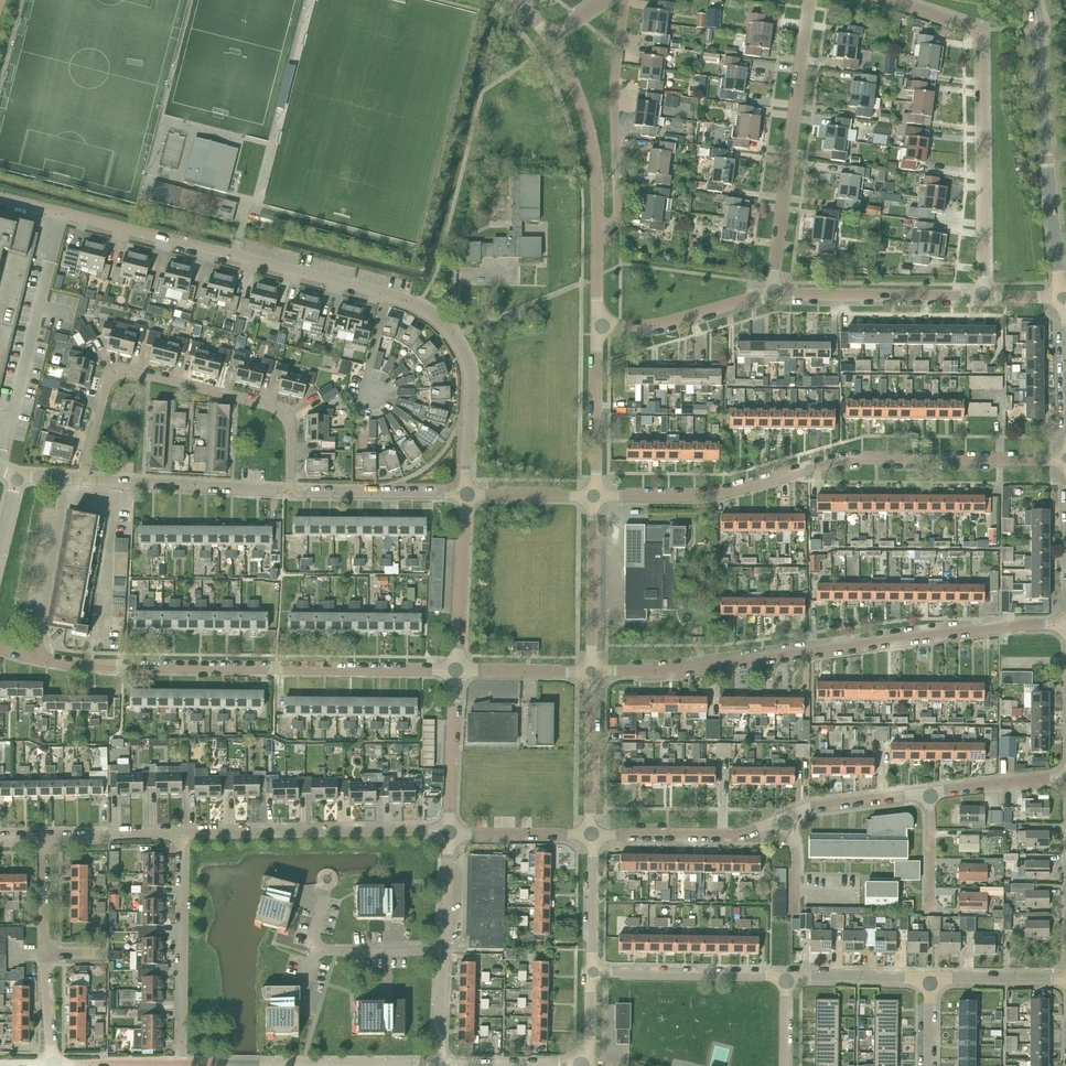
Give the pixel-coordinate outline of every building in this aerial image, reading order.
[(642,22),(667,24),(668,14),(671,14),(672,5),(658,3),(657,11),(644,9),(642,22)] [(707,10),(706,28),(717,29),(718,12),(707,10)] [(697,14),(696,28),(704,29),(705,15),(697,14)] [(764,16),(750,14),(748,23),(747,23),(746,35),(771,38),(772,26),(763,25),(764,16)] [(666,36),(667,24),(642,22),(641,34),(654,35),(653,44),(667,46),(668,37),(666,36)] [(835,34),(834,46),(856,49),(858,38),(860,38),(862,29),(848,27),(847,36),(835,34)] [(705,28),(704,40),(711,40),(712,29),(705,28)] [(744,46),(746,47),(744,56),(759,58),(760,49),(769,51),(771,38),(746,35),(744,46)] [(920,46),(918,57),(941,60),(943,49),(931,47),(932,38),(918,36),(917,45),(920,46)] [(679,49),(680,41),(671,40),(670,48),(679,49)] [(856,49),(834,46),(832,59),(844,60),(842,69),(856,71),(857,61),(855,61),(856,49)] [(735,56),(736,49),(725,48),(725,55),(735,56)] [(672,52),(667,51),(652,49),(651,58),(643,57),(641,68),(664,71),(666,56),(671,57),(672,52)] [(717,61),(718,55),(703,53),(702,62),(708,63),(709,60),(717,61)] [(941,60),(918,57),(917,69),(913,68),(912,78),(927,79),(928,71),(940,72),(941,60)] [(725,79),(745,82),(747,70),(738,69),(739,60),(724,58),(723,68),(726,68),(725,79)] [(869,74),(871,67),(862,66),(861,73),(869,74)] [(647,90),(661,91),(661,92),(664,71),(641,68),(639,80),(648,81),(647,90)] [(894,77),(903,78),(904,70),(895,69),(894,77)] [(700,75),(698,97),(706,98),(709,77),(700,75)] [(852,83),(851,95),(873,98),(876,78),(862,76),(861,84),(852,83)] [(892,86),(893,78),(886,77),(884,85),(892,86)] [(894,77),(893,87),(901,88),(902,78),(894,77)] [(722,79),(720,90),(719,99),(734,101),(735,92),(743,93),(745,82),(725,79),(722,79)] [(913,92),(912,103),(932,106),(933,94),(925,93),(926,84),(912,83),(911,92),(913,92)] [(689,86),(688,96),(695,97),(696,87),(689,86)] [(660,96),(646,94),(638,93),(635,114),(658,117),(660,96)] [(672,95),(672,97),(663,96),(662,104),(671,105),(671,101),(677,102),(678,96),(672,95)] [(873,98),(851,95),(849,107),(857,108),(856,117),(870,119),(873,98)] [(932,106),(912,103),(911,109),(910,109),(908,111),(907,115),(903,114),(901,125),(911,127),(911,124),(920,125),(921,117),(930,118),(932,106)] [(737,116),(736,127),(759,130),(760,118),(751,117),(753,108),(738,106),(737,116)] [(889,124),(890,115),(880,113),(878,122),(889,124)] [(658,117),(635,114),(633,126),(642,127),(641,136),(655,137),(656,131),(659,132),(659,126),(657,126),(658,117)] [(826,127),(824,139),(844,141),(846,130),(848,130),(850,121),(835,119),(834,128),(826,127)] [(888,125),(877,123),(876,133),(887,135),(888,125)] [(897,137),(904,138),(903,149),(926,152),(927,140),(919,139),(920,130),(911,129),(911,127),(901,125),(899,125),(897,137)] [(734,139),(733,141),(728,140),(727,149),(733,150),(733,148),(747,150),(748,141),(757,142),(759,130),(736,127),(733,126),(732,139),(734,139)] [(886,145),(887,135),(876,133),(874,133),(872,143),(886,145)] [(679,137),(664,135),(663,141),(678,143),(679,137)] [(225,146),(195,138),(185,178),(184,182),(227,193),(232,173),(219,170),(225,146)] [(844,141),(824,139),(823,150),(831,151),(830,160),(844,162),(846,153),(843,153),(844,141)] [(649,163),(669,165),(670,154),(673,154),(674,145),(660,143),(659,152),(650,151),(649,163)] [(924,164),(926,152),(903,149),(906,150),(904,161),(902,160),(900,169),(914,171),(915,163),(924,164)] [(727,152),(712,150),(709,150),(707,159),(714,159),(713,171),(733,173),(734,162),(726,161),(727,152)] [(667,177),(669,165),(649,163),(647,175),(656,176),(654,185),(668,187),(670,178),(667,177)] [(895,171),(896,163),(888,163),(887,170),(895,171)] [(868,170),(864,170),(849,168),(848,176),(840,175),(838,187),(861,190),(863,178),(866,179),(868,170)] [(731,185),(733,173),(713,171),(711,183),(708,182),(707,192),(722,193),(723,184),(731,185)] [(540,257),(540,238),(521,238),(521,220),(538,220),(539,176),(514,176),(513,232),(507,232),(507,239),(494,239),(493,245),(479,244),(479,243),(459,243),(459,263),(479,263),(479,256),(519,256),(519,257),(540,257)] [(945,201),(946,189),(938,188),(939,179),(924,177),(923,186),(920,186),(918,188),(917,196),(919,198),(925,199),(945,201)] [(154,181),(149,200),(232,222),(237,203),(154,181)] [(858,211),(860,202),(861,190),(838,187),(837,199),(845,200),(844,209),(858,211)] [(672,201),(667,200),(668,192),(654,190),(653,198),(644,197),(643,209),(670,212),(672,201)] [(726,199),(724,219),(747,222),(748,210),(740,209),(741,201),(726,199)] [(943,213),(945,201),(925,199),(923,210),(920,210),(919,219),(934,221),(935,212),(943,213)] [(663,231),(664,225),(664,223),(664,222),(668,223),(670,212),(643,209),(641,221),(650,222),(649,230),(663,232),(663,231)] [(814,219),(813,230),(833,233),(834,222),(837,222),(838,213),(824,212),(823,220),(814,219)] [(747,222),(724,219),(721,240),(735,241),(736,233),(745,234),(747,222)] [(38,234),(33,233),(34,225),(17,221),(16,226),(0,222),(0,389),(38,234)] [(919,244),(945,248),(946,236),(932,234),(933,226),(919,224),(917,233),(920,233),(919,244)] [(833,233),(813,230),(811,243),(819,244),(818,253),(833,254),(836,234),(833,233)] [(79,277),(82,267),(89,269),(96,245),(87,243),(87,244),(82,243),(80,252),(67,249),(62,267),(69,268),(68,274),(79,277)] [(943,260),(945,248),(919,244),(912,243),(910,256),(914,256),(913,265),(928,267),(929,258),(943,260)] [(96,245),(89,269),(97,271),(96,278),(107,281),(111,266),(104,265),(108,249),(104,248),(104,247),(96,245)] [(124,278),(132,280),(138,256),(130,254),(130,255),(125,254),(121,269),(115,267),(111,282),(123,285),(124,278)] [(138,256),(132,280),(140,282),(138,289),(150,291),(153,277),(147,275),(151,260),(146,259),(146,258),(138,256)] [(167,289),(175,290),(181,266),(173,264),(173,265),(168,264),(164,279),(158,278),(154,293),(166,295),(167,289)] [(910,275),(911,267),(901,265),(900,274),(910,275)] [(181,266),(175,290),(183,292),(182,299),(193,302),(196,287),(190,286),(194,270),(189,269),(189,268),(181,266)] [(870,275),(871,267),(859,266),(858,274),(870,275)] [(218,301),(224,277),(216,275),(215,276),(211,275),(207,290),(201,288),(197,303),(208,306),(210,299),(218,301)] [(232,279),(224,277),(218,301),(226,303),(224,310),(235,313),(239,298),(233,296),(236,281),(232,280),(232,279)] [(253,310),(261,312),(267,287),(258,285),(258,286),(254,285),(250,300),(243,299),(239,316),(250,319),(253,310)] [(267,287),(261,312),(269,313),(267,320),(278,323),(282,308),(275,307),(279,291),(275,290),(275,289),(267,287)] [(142,310),(147,311),(150,297),(145,296),(142,310)] [(296,296),(294,304),(293,311),(286,309),(282,327),(293,330),(296,320),(303,322),(309,298),(301,296),(301,297),(296,296)] [(309,298),(303,322),(311,324),(309,333),(320,336),(325,319),(318,317),(322,302),(317,301),(318,300),(309,298)] [(288,302),(286,309),(293,311),(294,304),(288,302)] [(147,312),(157,314),(158,310),(156,307),(149,305),(147,312)] [(339,331),(347,333),(353,308),(344,306),(344,307),(339,306),(336,322),(329,320),(326,335),(337,338),(339,331)] [(353,308),(347,333),(354,335),(352,344),(363,347),(368,329),(361,328),(365,313),(361,311),(361,310),(353,308)] [(182,312),(181,319),(190,321),(191,314),(182,312)] [(171,319),(154,315),(153,320),(170,323),(171,319)] [(78,319),(81,325),(87,322),(83,316),(78,319)] [(237,318),(234,331),(241,333),(245,320),(237,318)] [(381,337),(394,340),(399,343),(400,343),(407,332),(406,332),(398,327),(399,321),(389,319),(389,320),(386,319),(381,337)] [(78,332),(83,329),(77,320),(74,330),(78,332)] [(225,321),(223,328),(232,330),(233,323),(225,321)] [(113,322),(112,324),(107,322),(104,334),(110,336),(107,350),(119,353),(125,332),(124,331),(126,325),(113,322)] [(133,334),(125,332),(119,353),(132,356),(136,342),(142,344),(146,327),(135,324),(133,334)] [(84,328),(91,341),(97,337),(89,325),(84,328)] [(848,344),(863,344),(863,326),(848,326),(848,332),(840,332),(840,350),(848,350),(848,344)] [(863,326),(863,344),(878,344),(878,326),(863,326)] [(878,344),(892,344),(892,326),(878,326),(878,344)] [(892,326),(892,344),(907,344),(907,327),(892,326)] [(399,343),(410,350),(411,350),(414,354),(415,355),(425,346),(418,338),(421,333),(413,328),(412,329),(409,327),(406,332),(407,332),(400,343),(399,343)] [(907,344),(921,344),(921,327),(907,327),(907,344)] [(921,327),(921,344),(936,344),(936,327),(921,327)] [(936,344),(950,344),(950,327),(936,327),(936,344)] [(950,327),(950,344),(965,345),(965,327),(950,327)] [(965,345),(979,345),(980,327),(965,327),(965,345)] [(980,327),(979,345),(994,345),(994,327),(980,327)] [(84,328),(83,329),(78,332),(86,344),(91,341),(84,328)] [(1027,328),(1026,343),(1043,343),(1043,328),(1027,328)] [(149,360),(162,364),(167,342),(159,340),(161,333),(150,331),(146,345),(153,346),(149,360)] [(269,332),(267,342),(275,343),(277,334),(269,332)] [(69,345),(71,336),(58,333),(56,340),(61,341),(61,343),(69,345)] [(167,342),(162,364),(175,367),(178,353),(185,354),(188,340),(177,337),(175,344),(167,342)] [(277,337),(276,344),(284,345),(285,338),(277,337)] [(746,342),(746,337),(737,337),(737,357),(745,358),(745,372),(750,372),(750,363),(750,342),(746,342)] [(769,363),(777,363),(777,337),(777,342),(764,342),(763,366),(769,366),(769,363)] [(790,343),(786,343),(786,337),(777,337),(777,363),(784,363),(784,372),(790,372),(790,343)] [(796,372),(796,358),(803,358),(804,337),(795,337),(795,343),(790,343),(790,372),(796,372)] [(811,367),(816,367),(817,343),(812,343),(813,338),(804,337),(803,358),(811,358),(811,367)] [(821,338),(821,343),(817,343),(816,367),(822,367),(822,358),(830,359),(830,338),(821,338)] [(205,374),(210,353),(202,351),(204,344),(193,341),(189,355),(196,357),(192,371),(205,374)] [(764,342),(751,342),(750,342),(750,363),(758,363),(757,366),(763,366),(764,342)] [(414,354),(414,355),(423,365),(425,370),(438,366),(437,365),(433,356),(438,352),(432,344),(431,345),(429,343),(425,346),(415,355),(414,354)] [(1026,358),(1043,358),(1043,343),(1026,343),(1026,358)] [(312,346),(310,352),(318,354),(319,347),(312,346)] [(218,355),(210,353),(205,374),(218,377),(221,363),(228,365),(231,351),(220,348),(218,355)] [(71,350),(69,357),(66,369),(64,369),(63,369),(92,376),(95,363),(81,359),(82,353),(71,350)] [(237,373),(235,381),(248,385),(253,363),(245,361),(247,354),(236,352),(231,371),(237,373)] [(378,352),(373,369),(380,371),(384,353),(378,352)] [(358,355),(356,363),(362,365),(364,357),(358,355)] [(391,356),(381,371),(387,375),(397,359),(391,356)] [(261,365),(253,363),(248,385),(261,388),(264,374),(270,375),(274,361),(263,358),(261,365)] [(1043,373),(1043,358),(1026,358),(1026,373),(1043,373)] [(290,365),(278,362),(273,382),(280,383),(278,392),(291,395),(296,374),(288,372),(290,365)] [(425,370),(430,383),(430,382),(430,388),(430,389),(444,388),(443,378),(448,376),(445,366),(443,367),(442,363),(437,365),(438,366),(425,370)] [(402,364),(388,375),(393,381),(407,369),(402,364)] [(659,364),(659,370),(654,370),(654,391),(659,391),(659,385),(667,385),(667,365),(659,364)] [(346,375),(348,367),(340,365),(337,373),(346,375)] [(667,385),(674,385),(674,395),(680,396),(680,391),(681,370),(676,370),(676,365),(667,365),(667,385)] [(681,370),(680,391),(686,391),(686,385),(694,385),(694,365),(685,365),(685,370),(681,370)] [(707,370),(703,370),(703,365),(694,365),(694,385),(702,386),(701,393),(707,393),(707,370)] [(707,370),(707,393),(712,393),(712,386),(720,386),(721,365),(711,365),(711,370),(707,370)] [(63,369),(62,377),(59,388),(73,392),(74,385),(89,389),(92,376),(63,369)] [(627,385),(641,385),(641,369),(627,369),(627,385)] [(641,369),(641,385),(648,385),(648,393),(654,393),(654,391),(654,370),(641,369)] [(296,374),(291,395),(303,398),(307,384),(313,386),(316,374),(309,372),(308,377),(296,374)] [(727,385),(750,386),(750,380),(734,380),(735,372),(727,372),(727,385)] [(1026,373),(1026,374),(1016,374),(1016,380),(1026,380),(1026,388),(1043,388),(1043,373),(1026,373)] [(411,375),(394,382),(396,388),(413,382),(411,375)] [(43,380),(41,386),(49,388),(51,382),(43,380)] [(318,392),(321,397),(333,390),(330,384),(318,392)] [(40,394),(48,396),(50,389),(42,387),(40,394)] [(430,388),(431,402),(430,407),(429,408),(442,411),(445,401),(450,401),(450,391),(449,391),(449,387),(444,388),(430,389),(430,388)] [(336,388),(333,390),(321,397),(325,403),(339,394),(336,388)] [(1026,403),(1043,403),(1043,388),(1026,388),(1026,403)] [(60,413),(81,419),(84,406),(70,402),(72,396),(58,393),(55,404),(62,406),(60,413)] [(415,403),(397,398),(395,404),(413,409),(415,403)] [(156,415),(156,419),(186,421),(186,413),(175,413),(175,401),(164,401),(164,403),(154,402),(153,415),(156,415)] [(846,418),(858,418),(859,401),(846,401),(846,418)] [(859,401),(858,418),(871,418),(872,401),(859,401)] [(871,418),(884,419),(884,401),(872,401),(871,418)] [(884,401),(884,419),(897,419),(897,401),(884,401)] [(897,401),(897,419),(910,419),(910,401),(897,401)] [(923,401),(910,401),(910,419),(923,419),(923,401)] [(923,419),(936,419),(936,401),(923,401),(923,419)] [(936,401),(936,419),(949,419),(949,401),(936,401)] [(949,401),(949,419),(962,419),(962,402),(949,401)] [(659,402),(654,402),(653,414),(667,414),(667,409),(659,409),(659,402)] [(197,414),(196,421),(227,423),(227,419),(229,419),(230,407),(220,406),(221,404),(209,403),(209,415),(197,414)] [(1043,419),(1043,403),(1026,403),(1026,419),(1043,419)] [(410,416),(395,406),(391,412),(406,422),(410,416)] [(681,406),(681,414),(693,414),(693,406),(681,406)] [(706,414),(706,406),(693,406),(693,414),(706,414)] [(756,410),(756,406),(743,406),(743,410),(743,427),(756,427),(756,410)] [(430,407),(429,407),(425,420),(426,420),(423,425),(422,425),(433,433),(433,432),(439,424),(445,425),(447,416),(446,416),(447,412),(442,411),(429,408),(430,407)] [(306,416),(306,429),(328,429),(328,417),(333,417),(333,410),(321,410),(321,416),(306,416)] [(730,427),(743,427),(743,410),(730,410),(730,427)] [(756,427),(769,428),(769,410),(756,410),(756,427)] [(769,410),(769,428),(782,428),(782,410),(769,410)] [(782,428),(795,428),(795,410),(782,410),(782,428)] [(795,410),(795,428),(808,428),(808,411),(795,410)] [(808,428),(821,428),(821,411),(808,411),(808,428)] [(821,411),(821,428),(834,428),(834,411),(821,411)] [(78,431),(81,419),(60,413),(58,421),(51,420),(48,431),(62,434),(64,428),(78,431)] [(401,427),(390,413),(385,417),(396,431),(401,427)] [(389,435),(384,418),(377,420),(383,437),(389,435)] [(186,421),(156,419),(155,424),(153,424),(153,436),(173,437),(173,428),(185,429),(186,421)] [(208,430),(207,439),(227,440),(228,428),(227,428),(227,423),(196,421),(196,430),(208,430)] [(31,429),(40,431),(42,424),(33,422),(31,429)] [(438,435),(433,432),(433,433),(422,425),(423,425),(422,425),(415,436),(411,440),(410,440),(418,450),(426,444),(431,447),(437,439),(436,438),(438,435)] [(328,429),(306,429),(306,442),(321,442),(321,449),(335,449),(335,438),(328,437),(328,429)] [(37,439),(39,432),(31,430),(29,437),(37,439)] [(71,461),(74,448),(60,445),(61,439),(47,435),(46,442),(52,443),(49,456),(58,458),(58,460),(68,463),(69,461),(71,461)] [(154,448),(154,453),(184,454),(184,447),(172,446),(173,437),(153,436),(152,448),(154,448)] [(195,447),(194,455),(225,457),(225,452),(227,452),(227,440),(207,439),(207,448),(195,447)] [(410,439),(400,447),(412,463),(420,457),(419,456),(422,454),(418,450),(410,440),(411,440),(410,439)] [(627,460),(639,460),(640,442),(627,442),(627,460)] [(640,442),(639,460),(652,460),(653,443),(640,442)] [(653,443),(652,460),(665,460),(666,443),(653,443)] [(666,443),(665,460),(678,460),(679,443),(666,443)] [(679,443),(678,460),(691,461),(691,443),(679,443)] [(691,443),(691,461),(704,461),(704,443),(691,443)] [(704,443),(704,461),(717,461),(717,444),(704,443)] [(397,469),(397,468),(400,467),(394,449),(382,454),(376,454),(375,454),(375,468),(386,467),(388,472),(397,469)] [(184,454),(154,453),(154,457),(151,457),(150,469),(160,470),(160,472),(171,473),(171,461),(183,462),(184,454)] [(306,460),(306,473),(308,473),(308,476),(319,476),(319,473),(328,473),(328,460),(335,460),(335,454),(321,453),(321,460),(306,460)] [(376,454),(363,454),(355,454),(355,468),(363,468),(362,474),(372,474),(372,468),(375,468),(375,454),(376,454)] [(225,457),(194,455),(194,462),(206,463),(205,474),(216,475),(217,473),(226,474),(227,461),(225,461),(225,457)] [(817,496),(817,500),(810,500),(810,518),(817,518),(817,515),(822,515),(822,512),(830,512),(830,515),(831,515),(831,496),(817,496)] [(845,496),(831,496),(831,515),(830,515),(830,521),(836,521),(836,512),(844,512),(844,515),(845,515),(845,496)] [(858,515),(859,515),(859,496),(845,496),(845,515),(850,515),(850,512),(858,512),(858,515)] [(859,496),(859,515),(864,515),(864,512),(872,512),(872,515),(873,496),(859,496)] [(873,496),(872,515),(878,515),(878,513),(885,512),(885,515),(886,515),(886,496),(873,496)] [(886,496),(886,515),(891,515),(892,513),(899,513),(899,516),(900,516),(900,497),(886,496)] [(900,497),(900,516),(906,516),(906,512),(913,512),(913,516),(914,516),(914,497),(900,497)] [(914,497),(914,516),(920,516),(920,513),(927,513),(927,516),(928,516),(928,497),(914,497)] [(928,497),(928,516),(933,516),(933,513),(941,513),(942,497),(928,497)] [(942,497),(941,513),(941,516),(947,516),(947,513),(955,513),(955,497),(942,497)] [(955,497),(955,513),(955,516),(961,516),(962,513),(969,513),(969,497),(955,497)] [(969,497),(969,513),(969,516),(975,516),(975,513),(990,513),(990,497),(969,497)] [(1049,526),(1049,511),(1042,511),(1031,511),(1024,511),(1024,525),(1031,525),(1049,526)] [(88,629),(86,628),(105,519),(74,513),(55,623),(77,627),(76,634),(87,637),(88,629)] [(734,531),(735,514),(720,514),(720,534),(726,534),(726,531),(734,531)] [(748,531),(748,514),(735,514),(734,531),(734,533),(740,534),(740,531),(748,531)] [(762,514),(748,514),(748,531),(748,534),(754,534),(754,531),(762,531),(762,514)] [(768,531),(775,531),(776,531),(776,515),(762,514),(762,531),(762,534),(768,534),(768,531)] [(775,531),(775,534),(775,543),(781,543),(782,531),(790,531),(790,515),(776,515),(776,531),(775,531)] [(790,531),(790,534),(796,534),(796,531),(804,531),(804,515),(790,515),(790,531)] [(307,535),(307,519),(294,519),(294,535),(307,535)] [(320,519),(307,519),(307,535),(320,535),(320,519)] [(333,535),(333,519),(320,519),(320,535),(333,535)] [(346,519),(333,519),(333,535),(346,535),(346,519)] [(359,535),(359,519),(346,519),(346,535),(359,535)] [(372,520),(359,519),(359,535),(372,535),(372,520)] [(385,536),(385,520),(372,520),(372,535),(385,536)] [(399,520),(385,520),(385,536),(398,536),(399,520)] [(412,536),(412,520),(399,520),(398,536),(412,536)] [(425,520),(412,520),(412,536),(425,536),(425,525),(425,520)] [(670,525),(625,525),(625,619),(646,619),(646,609),(674,609),(674,562),(670,562),(670,548),(685,548),(685,539),(688,539),(688,531),(685,531),(685,527),(670,527),(670,525)] [(1049,526),(1031,525),(1031,540),(1048,540),(1049,526)] [(140,544),(153,544),(153,528),(140,528),(140,544)] [(153,544),(166,544),(166,528),(153,528),(153,544)] [(166,544),(179,544),(180,528),(166,528),(166,544)] [(179,544),(193,544),(193,528),(180,528),(179,544)] [(193,544),(206,544),(206,528),(193,528),(193,544)] [(206,544),(219,544),(219,529),(206,528),(206,544)] [(219,544),(232,544),(232,529),(219,529),(219,544)] [(232,544),(245,544),(245,529),(232,529),(232,544)] [(245,544),(258,545),(258,529),(245,529),(245,544)] [(263,551),(263,545),(271,545),(271,529),(258,529),(258,545),(258,551),(263,551)] [(830,546),(830,547),(844,547),(844,542),(834,542),(834,533),(830,533),(830,546)] [(858,536),(858,541),(858,547),(872,547),(872,539),(866,539),(866,536),(858,536)] [(810,539),(810,552),(821,552),(821,539),(810,539)] [(1048,540),(1031,540),(1030,555),(1048,555),(1048,540)] [(726,544),(715,544),(715,552),(726,552),(726,544)] [(1048,555),(1030,555),(1030,569),(1048,569),(1048,555)] [(417,561),(417,572),(426,572),(426,561),(417,561)] [(398,574),(398,564),(394,564),(394,566),(391,566),(386,566),(386,574),(398,574)] [(727,574),(734,574),(734,568),(727,568),(727,564),(723,564),(723,572),(727,572),(727,574)] [(1048,569),(1030,569),(1030,584),(1048,584),(1048,569)] [(989,571),(989,591),(998,592),(998,572),(989,571)] [(816,601),(831,601),(831,584),(831,582),(824,582),(824,584),(817,584),(816,601)] [(845,601),(845,584),(845,582),(838,582),(838,584),(831,584),(831,601),(845,601)] [(858,601),(859,585),(859,582),(852,582),(852,584),(845,584),(845,601),(858,601)] [(858,601),(872,601),(873,585),(873,582),(866,582),(866,585),(859,585),(858,601)] [(872,601),(886,602),(886,582),(880,582),(880,585),(873,585),(872,601)] [(886,602),(900,602),(900,582),(894,582),(894,585),(886,585),(887,582),(886,582),(886,602)] [(900,602),(914,602),(914,583),(908,582),(908,585),(900,585),(900,582),(900,602)] [(914,602),(928,602),(928,582),(922,582),(922,585),(914,585),(914,583),(914,602)] [(928,602),(942,602),(942,583),(936,583),(936,585),(928,585),(928,582),(928,602)] [(942,602),(955,602),(956,583),(950,583),(950,585),(942,585),(942,583),(942,602)] [(955,602),(969,602),(969,583),(964,583),(964,586),(956,586),(956,583),(955,602)] [(969,583),(969,602),(983,603),(983,583),(978,583),(978,586),(970,586),(970,583),(969,583)] [(1026,584),(1012,584),(1002,584),(1001,613),(1009,613),(1009,600),(1009,591),(1026,591),(1026,584)] [(1048,584),(1030,584),(1030,599),(1042,599),(1048,599),(1048,584)] [(720,615),(734,615),(734,595),(728,595),(728,598),(720,598),(720,615)] [(734,595),(734,615),(748,615),(748,596),(742,596),(742,598),(734,598),(734,595)] [(139,612),(139,596),(131,596),(131,612),(139,612)] [(748,615),(762,615),(762,596),(756,596),(756,598),(748,598),(748,596),(748,615)] [(762,615),(776,615),(776,598),(776,596),(770,596),(770,598),(762,598),(762,596),(762,615)] [(776,615),(790,615),(790,599),(790,596),(784,596),(784,598),(776,598),(776,615)] [(790,599),(790,615),(804,615),(804,596),(798,596),(798,599),(790,599)] [(368,615),(361,615),(361,609),(355,609),(355,615),(355,631),(368,631),(368,615)] [(136,629),(149,629),(149,613),(136,613),(136,629)] [(149,613),(149,629),(162,629),(162,613),(149,613)] [(162,629),(175,629),(175,613),(162,613),(162,629)] [(175,613),(175,629),(188,629),(188,613),(175,613)] [(188,629),(201,629),(201,613),(188,613),(188,629)] [(201,613),(201,629),(214,629),(214,614),(201,613)] [(214,629),(227,629),(227,614),(214,614),(214,629)] [(227,614),(227,629),(240,629),(240,614),(227,614)] [(240,629),(253,630),(254,614),(240,614),(240,629)] [(254,614),(253,630),(266,630),(267,614),(254,614)] [(289,630),(302,631),(303,615),(289,614),(289,630)] [(303,615),(302,631),(315,631),(316,615),(303,615)] [(315,631),(328,631),(329,615),(316,615),(315,631)] [(329,615),(328,631),(342,631),(342,615),(329,615)] [(342,631),(355,631),(355,615),(342,615),(342,631)] [(368,631),(381,631),(381,615),(368,615),(368,631)] [(381,615),(381,631),(394,631),(394,615),(381,615)] [(394,631),(407,631),(407,615),(394,615),(394,631)] [(407,615),(407,631),(420,631),(420,615),(407,615)] [(125,619),(112,619),(111,631),(125,631),(125,619)] [(538,643),(516,642),(511,642),(511,651),(538,651),(538,643)] [(9,697),(17,697),(17,683),(4,682),(4,699),(9,699),(9,697)] [(25,699),(30,699),(30,683),(17,683),(17,697),(25,697),(25,699)] [(56,711),(56,696),(43,696),(43,683),(30,683),(30,699),(35,699),(35,697),(42,697),(42,713),(48,713),(48,711),(56,711)] [(822,700),(830,700),(830,683),(816,683),(816,702),(822,702),(822,700)] [(830,683),(830,700),(830,702),(837,702),(837,700),(844,700),(844,683),(830,683)] [(850,700),(858,700),(858,683),(844,683),(844,700),(844,702),(850,702),(850,700)] [(858,683),(858,700),(858,702),(864,702),(864,700),(872,700),(872,702),(872,683),(858,683)] [(886,683),(872,683),(872,702),(878,702),(878,700),(886,700),(886,683)] [(900,702),(900,684),(886,683),(886,700),(886,702),(892,702),(892,701),(900,701),(900,702)] [(906,700),(914,700),(914,684),(900,684),(900,702),(906,703),(906,700)] [(927,703),(928,703),(928,684),(914,684),(914,700),(914,702),(920,702),(920,701),(927,701),(927,703)] [(941,703),(942,703),(942,684),(928,684),(928,703),(934,703),(934,701),(941,701),(941,703)] [(955,703),(956,703),(956,684),(942,684),(942,703),(948,703),(948,701),(955,701),(955,703)] [(961,701),(970,701),(970,684),(956,684),(956,703),(961,703),(961,701)] [(970,684),(970,701),(970,703),(975,703),(975,701),(983,701),(983,707),(991,707),(991,693),(984,693),(984,684),(970,684)] [(131,706),(144,707),(145,690),(132,690),(131,706)] [(145,690),(144,707),(158,707),(158,691),(145,690)] [(158,691),(158,707),(165,707),(165,713),(171,713),(171,691),(158,691)] [(176,713),(176,707),(184,707),(184,691),(171,691),(171,713),(176,713)] [(184,691),(184,707),(197,707),(197,691),(184,691)] [(197,691),(197,707),(210,707),(210,691),(197,691)] [(210,691),(210,707),(223,708),(223,691),(210,691)] [(223,691),(223,708),(236,708),(236,692),(223,691)] [(236,708),(249,708),(249,692),(236,692),(236,708)] [(254,714),(254,708),(262,708),(262,692),(249,692),(249,708),(249,714),(254,714)] [(636,721),(636,697),(637,697),(637,693),(623,693),(622,697),(622,712),(629,712),(629,731),(636,731),(636,721)] [(1031,708),(1048,708),(1048,693),(1031,693),(1031,708)] [(761,694),(761,698),(761,726),(767,726),(767,714),(775,714),(775,698),(775,694),(761,694)] [(794,695),(794,699),(789,699),(789,720),(795,720),(795,714),(803,714),(803,699),(803,695),(794,695)] [(64,711),(64,713),(64,719),(64,726),(68,726),(68,719),(69,713),(69,696),(56,696),(56,711),(64,711)] [(82,696),(69,696),(69,713),(74,713),(74,711),(82,711),(82,696)] [(94,713),(95,696),(82,696),(82,711),(90,711),(90,713),(94,713)] [(108,697),(95,696),(94,713),(100,713),(100,710),(107,711),(108,697)] [(636,697),(636,721),(641,721),(642,712),(650,712),(650,697),(637,697),(636,697)] [(658,725),(664,725),(664,697),(650,697),(650,712),(657,712),(657,719),(658,719),(658,725)] [(670,718),(670,712),(678,712),(678,698),(664,697),(664,725),(663,736),(668,736),(668,727),(671,728),(671,718),(670,718)] [(691,725),(692,718),(692,698),(678,698),(678,712),(685,713),(685,719),(686,719),(686,725),(691,725)] [(692,698),(692,718),(698,718),(698,713),(706,713),(706,698),(692,698)] [(733,726),(733,698),(720,698),(719,713),(727,713),(727,719),(733,719),(733,726)] [(739,713),(748,713),(748,698),(733,698),(733,726),(739,726),(739,713)] [(748,698),(748,713),(756,713),(755,726),(761,726),(761,698),(748,698)] [(775,698),(775,714),(783,714),(783,726),(788,727),(788,720),(789,720),(789,699),(775,698)] [(285,715),(292,715),(292,721),(298,721),(298,715),(298,699),(285,699),(285,715)] [(298,699),(298,715),(311,715),(311,699),(298,699)] [(311,699),(311,715),(324,715),(324,699),(311,699)] [(324,699),(324,715),(337,715),(337,699),(324,699)] [(337,699),(337,715),(350,715),(350,699),(337,699)] [(350,699),(350,715),(363,716),(363,700),(350,699)] [(363,700),(363,716),(376,716),(376,700),(363,700)] [(376,700),(376,716),(389,716),(389,700),(376,700)] [(389,700),(389,716),(402,716),(403,700),(389,700)] [(403,700),(402,716),(415,716),(416,700),(403,700)] [(518,703),(473,703),(473,715),(469,715),(468,741),(516,742),(516,715),(511,715),(511,704),(518,704),(518,703)] [(528,704),(528,738),(528,747),(553,747),(553,746),(553,704),(528,704)] [(1031,708),(1030,723),(1048,723),(1048,708),(1031,708)] [(619,726),(619,718),(609,718),(609,726),(619,726)] [(1048,723),(1030,723),(1030,737),(1048,737),(1048,723)] [(621,740),(636,740),(636,732),(636,731),(621,731),(621,740)] [(890,760),(906,760),(906,735),(900,735),(900,740),(902,740),(902,744),(891,744),(890,760)] [(906,735),(906,760),(922,760),(922,744),(911,744),(911,740),(913,740),(913,735),(906,735)] [(922,744),(922,760),(937,760),(937,736),(931,736),(931,740),(933,740),(933,744),(922,744)] [(937,736),(937,760),(953,761),(953,744),(942,744),(942,740),(944,740),(944,736),(937,736)] [(953,744),(953,761),(968,761),(969,736),(962,736),(962,740),(964,741),(964,745),(953,744)] [(969,736),(968,761),(984,761),(984,745),(973,745),(973,741),(975,741),(975,736),(969,736)] [(1011,745),(1011,737),(1000,737),(999,737),(999,761),(1011,761),(1011,745)] [(1048,737),(1030,737),(1030,752),(1048,752),(1048,737)] [(826,775),(842,775),(842,759),(831,759),(831,755),(833,755),(833,742),(827,741),(827,750),(826,750),(826,775)] [(742,744),(730,743),(723,743),(723,757),(735,758),(735,747),(742,747),(742,744)] [(401,745),(402,754),(410,754),(410,745),(401,745)] [(826,775),(826,750),(820,750),(820,755),(822,755),(822,759),(811,759),(811,775),(826,775)] [(857,750),(852,750),(851,750),(851,756),(853,756),(853,760),(842,759),(842,775),(857,776),(857,750)] [(857,750),(857,776),(872,776),(873,760),(861,760),(861,756),(863,756),(863,751),(857,750)] [(621,783),(637,784),(637,758),(630,758),(630,763),(632,763),(631,768),(621,767),(621,783)] [(637,784),(652,784),(652,768),(642,768),(642,763),(643,763),(643,759),(637,758),(637,784)] [(652,768),(652,784),(667,784),(668,759),(661,759),(661,763),(663,763),(663,768),(652,768)] [(683,784),(683,768),(672,768),(672,763),(674,764),(674,759),(668,759),(667,784),(683,784)] [(695,768),(683,768),(683,784),(698,784),(699,759),(693,759),(693,764),(695,764),(695,768)] [(714,768),(705,768),(705,759),(699,759),(698,784),(714,784),(714,768)] [(747,785),(747,760),(741,760),(741,764),(742,764),(742,769),(731,768),(731,784),(747,785)] [(753,760),(747,760),(747,785),(762,785),(762,769),(751,768),(751,764),(753,764),(753,760)] [(773,769),(762,769),(762,785),(778,785),(778,760),(771,760),(771,765),(773,764),(773,769)] [(784,760),(778,760),(778,785),(793,785),(793,769),(782,769),(782,765),(784,765),(784,760)] [(208,777),(207,777),(207,768),(195,769),(195,763),(188,764),(188,786),(188,791),(195,791),(195,797),(208,797),(208,777)] [(156,787),(156,794),(169,793),(169,767),(156,767),(156,764),(149,764),(149,771),(149,787),(156,787)] [(169,793),(182,793),(181,786),(188,786),(188,764),(180,764),(180,766),(169,767),(169,793)] [(90,781),(90,795),(103,795),(103,794),(108,794),(108,786),(107,768),(107,765),(103,765),(103,772),(95,772),(95,781),(90,781)] [(117,788),(117,794),(130,794),(130,774),(130,765),(110,766),(110,768),(107,768),(108,786),(110,786),(110,788),(117,788)] [(220,768),(220,772),(220,777),(208,777),(208,797),(220,797),(220,790),(227,790),(227,772),(227,768),(220,768)] [(130,794),(143,794),(143,787),(149,787),(149,771),(142,771),(142,774),(130,774),(130,794)] [(240,772),(234,772),(227,772),(227,790),(234,790),(234,797),(247,797),(246,776),(240,776),(240,772)] [(273,794),(273,801),(286,801),(286,780),(278,780),(278,776),(266,776),(266,772),(254,772),(254,776),(246,776),(247,797),(259,797),(259,790),(266,790),(266,794),(273,794)] [(445,772),(433,772),(432,784),(444,784),(445,772)] [(82,781),(82,779),(82,773),(77,773),(77,779),(77,795),(85,795),(90,795),(90,781),(82,781)] [(363,804),(376,803),(376,797),(382,797),(382,777),(382,774),(363,774),(363,783),(363,804)] [(389,796),(389,803),(402,803),(401,783),(394,783),(394,776),(382,777),(382,797),(389,796)] [(286,801),(298,800),(298,794),(305,794),(305,777),(297,777),(297,780),(286,780),(286,801)] [(311,793),(312,800),(325,800),(325,780),(311,780),(311,777),(305,777),(305,794),(311,793)] [(344,793),(343,779),(343,777),(336,777),(336,779),(325,780),(325,800),(337,800),(337,793),(343,793),(344,793)] [(64,796),(77,795),(77,779),(72,779),(72,781),(64,782),(64,796)] [(350,797),(350,804),(363,804),(363,783),(350,784),(350,779),(343,779),(344,793),(343,793),(343,797),(350,797)] [(12,797),(25,796),(25,780),(19,780),(20,782),(12,783),(12,797)] [(25,780),(25,796),(38,796),(38,782),(30,782),(30,780),(25,780)] [(38,796),(51,796),(51,780),(46,780),(46,782),(38,782),(38,796)] [(51,780),(51,796),(64,796),(64,782),(56,782),(56,780),(51,780)] [(402,803),(415,803),(414,796),(421,796),(421,780),(414,780),(414,782),(401,783),(402,803)] [(12,797),(12,783),(4,783),(4,781),(0,781),(0,797),(12,797)] [(1021,812),(1026,812),(1025,817),(1048,817),(1048,802),(1033,801),(1033,799),(1021,799),(1021,812)] [(984,806),(979,806),(960,806),(960,823),(971,823),(971,827),(984,828),(984,806)] [(1002,823),(1002,811),(988,811),(988,823),(1002,823)] [(810,840),(810,856),(891,858),(891,862),(895,862),(894,878),(868,878),(868,883),(866,883),(865,903),(896,904),(896,879),(918,879),(918,862),(907,862),(907,828),(913,828),(914,820),(913,816),(910,813),(906,813),(871,817),(872,817),(872,820),(867,820),(867,835),(811,834),(811,840),(810,840)] [(1048,847),(1048,831),(1018,831),(1018,841),(1026,841),(1026,847),(1048,847)] [(978,852),(978,835),(960,835),(959,852),(978,852)] [(534,867),(550,868),(550,854),(547,854),(547,848),(535,848),(534,867)] [(110,852),(110,874),(118,874),(119,853),(110,852)] [(164,854),(157,854),(141,854),(141,861),(144,861),(143,874),(164,874),(164,854)] [(471,855),(470,874),(505,874),(505,856),(471,855)] [(627,873),(628,873),(628,880),(634,880),(634,873),(635,855),(620,855),(620,871),(627,871),(627,873)] [(640,871),(648,872),(648,855),(635,855),(634,873),(640,874),(640,871)] [(648,855),(648,872),(655,872),(655,874),(662,874),(662,855),(648,855)] [(668,881),(668,874),(668,872),(676,872),(676,856),(662,855),(662,874),(662,881),(668,881)] [(676,856),(676,872),(684,872),(684,874),(689,874),(690,856),(676,856)] [(690,856),(689,874),(695,875),(695,872),(703,872),(703,856),(690,856)] [(703,856),(703,872),(711,873),(711,875),(717,875),(717,856),(703,856)] [(723,873),(731,873),(731,857),(717,856),(717,875),(723,875),(723,873)] [(731,857),(731,873),(738,873),(738,875),(745,875),(745,857),(731,857)] [(745,857),(745,875),(751,875),(751,873),(759,873),(759,857),(745,857)] [(994,865),(994,866),(994,875),(1003,875),(1003,866),(1003,858),(984,858),(984,864),(987,864),(994,865)] [(1048,862),(1023,861),(1017,861),(1016,868),(1018,868),(1018,877),(1048,877),(1048,862)] [(987,881),(987,864),(959,864),(959,881),(987,881)] [(72,866),(72,880),(90,880),(90,874),(88,874),(88,866),(72,866)] [(549,881),(550,868),(534,867),(534,881),(549,881)] [(157,886),(164,886),(164,874),(143,874),(143,886),(141,886),(141,893),(157,893),(157,886)] [(470,874),(470,892),(504,893),(505,874),(470,874)] [(7,895),(13,895),(13,875),(0,876),(0,892),(7,892),(7,895)] [(13,895),(13,901),(19,901),(19,892),(27,892),(27,875),(13,875),(13,895)] [(296,898),(299,886),(298,885),(266,877),(262,889),(268,890),(266,898),(262,897),(255,923),(268,926),(286,931),(293,905),(291,905),(293,897),(296,898)] [(90,880),(72,880),(72,894),(88,894),(88,888),(90,888),(90,880)] [(534,894),(549,895),(549,881),(534,881),(534,894)] [(1016,902),(1026,902),(1026,907),(1033,907),(1033,908),(1034,908),(1034,907),(1048,907),(1048,892),(1033,891),(1033,884),(1011,884),(1011,893),(1016,893),(1016,902)] [(404,920),(404,885),(391,885),(391,891),(384,891),(384,887),(357,887),(357,919),(384,919),(384,917),(391,917),(391,920),(404,920)] [(1003,896),(1003,887),(980,887),(980,892),(987,893),(987,896),(1003,896)] [(670,890),(667,890),(661,889),(661,901),(670,902),(670,890)] [(470,892),(470,911),(504,912),(504,893),(470,892)] [(163,913),(164,900),(157,900),(157,893),(141,893),(139,893),(139,905),(143,905),(143,912),(163,913)] [(959,909),(978,910),(986,910),(987,893),(959,893),(959,909)] [(72,894),(71,908),(90,908),(90,902),(88,902),(88,894),(72,894)] [(549,908),(549,895),(534,894),(534,908),(549,908)] [(90,908),(71,908),(71,922),(85,922),(88,922),(88,913),(90,913),(90,908)] [(533,921),(548,922),(549,908),(534,908),(533,921)] [(470,911),(469,930),(503,931),(504,912),(470,911)] [(157,925),(163,925),(163,913),(143,912),(143,913),(136,913),(136,925),(136,932),(138,932),(157,932),(157,925)] [(811,929),(811,915),(800,915),(800,922),(800,929),(811,929)] [(862,927),(869,927),(869,916),(860,916),(860,927),(862,927)] [(975,917),(966,917),(966,931),(975,931),(975,917)] [(885,919),(885,928),(885,952),(895,952),(895,933),(891,933),(891,919),(885,919)] [(548,935),(548,922),(533,921),(533,935),(548,935)] [(853,923),(848,922),(848,932),(843,932),(843,951),(853,951),(853,923)] [(1048,937),(1048,922),(1025,922),(1025,937),(1048,937)] [(853,923),(853,951),(862,952),(863,932),(862,932),(862,927),(860,927),(856,927),(856,923),(853,923)] [(945,933),(944,933),(940,933),(940,953),(949,953),(950,928),(949,928),(949,923),(944,923),(944,930),(945,930),(945,933)] [(811,951),(820,951),(821,924),(820,924),(815,924),(815,932),(811,932),(811,951)] [(821,924),(820,951),(830,951),(830,932),(825,932),(825,924),(821,924)] [(917,924),(912,924),(912,933),(907,933),(907,953),(917,953),(917,924)] [(917,924),(917,953),(927,953),(927,933),(923,933),(923,924),(917,924)] [(5,937),(11,937),(11,939),(16,939),(16,928),(5,928),(5,937)] [(875,952),(885,952),(885,928),(880,928),(879,932),(875,932),(875,952)] [(950,928),(949,953),(959,953),(959,934),(954,934),(954,928),(950,928)] [(503,931),(469,930),(469,949),(503,949),(503,931)] [(163,951),(163,939),(156,939),(157,932),(138,932),(138,944),(136,944),(135,951),(163,951)] [(974,953),(993,954),(993,953),(998,953),(998,945),(993,945),(993,938),(982,938),(982,933),(974,932),(974,953)] [(619,952),(633,952),(633,933),(627,933),(627,935),(619,935),(619,952)] [(633,933),(633,952),(647,952),(647,936),(639,936),(639,933),(633,933)] [(647,952),(661,952),(661,933),(655,933),(655,936),(647,936),(647,952)] [(661,933),(661,952),(674,952),(675,936),(666,936),(666,933),(661,933)] [(674,952),(688,953),(689,934),(683,933),(683,936),(675,936),(674,952)] [(689,934),(688,953),(702,953),(703,936),(694,936),(694,934),(689,934)] [(702,953),(716,953),(716,934),(710,934),(710,937),(703,936),(702,953)] [(716,934),(716,953),(730,953),(730,937),(723,937),(723,934),(716,934)] [(730,953),(744,953),(744,935),(739,934),(739,937),(730,937),(730,953)] [(744,935),(744,953),(758,954),(758,937),(750,937),(750,935),(744,935)] [(523,941),(523,948),(539,948),(539,940),(530,940),(530,941),(523,941)] [(515,960),(515,949),(505,949),(505,959),(515,960)] [(156,964),(163,964),(163,951),(135,951),(135,971),(138,971),(156,971),(156,964)] [(532,976),(547,976),(548,963),(533,962),(532,976)] [(459,963),(459,976),(474,977),(474,963),(459,963)] [(163,990),(163,978),(156,978),(156,971),(138,971),(138,983),(143,983),(142,990),(163,990)] [(70,986),(69,1001),(89,1001),(89,995),(87,995),(87,987),(89,987),(89,976),(87,974),(75,974),(73,976),(73,983),(76,985),(76,987),(70,986)] [(474,977),(459,976),(459,990),(474,990),(474,988),(474,977)] [(547,990),(547,976),(532,976),(532,990),(547,990)] [(10,995),(10,1001),(29,1001),(29,987),(13,987),(12,995),(10,995)] [(300,1000),(300,988),(265,988),(265,1000),(270,1000),(270,1008),(266,1008),(266,1035),(299,1035),(299,1008),(297,1008),(297,1000),(300,1000)] [(156,1003),(163,1003),(163,990),(142,990),(142,1002),(140,1002),(140,1009),(156,1010),(156,1003)] [(474,990),(459,990),(459,1003),(473,1004),(474,990)] [(532,1003),(547,1003),(547,990),(532,990),(532,1003)] [(110,1000),(109,1008),(117,1009),(117,1000),(110,1000)] [(815,1000),(815,1017),(839,1017),(839,1000),(815,1000)] [(874,1000),(874,1018),(898,1018),(898,1001),(874,1000)] [(12,1006),(12,1015),(29,1015),(29,1001),(10,1001),(10,1006),(12,1006)] [(89,1001),(69,1001),(69,1015),(86,1015),(87,1008),(89,1008),(89,1001)] [(392,1036),(404,1036),(404,1001),(392,1001),(392,1004),(384,1004),(384,1002),(357,1002),(357,1035),(384,1034),(384,1030),(392,1030),(392,1036)] [(958,1001),(958,1016),(975,1016),(975,1001),(958,1001)] [(1030,1017),(1048,1017),(1048,1002),(1030,1002),(1030,1017)] [(473,1004),(459,1003),(458,1017),(473,1017),(473,1004)] [(547,1017),(547,1003),(532,1003),(532,1017),(547,1017)] [(616,1004),(616,1044),(629,1044),(629,1004),(616,1004)] [(162,1029),(162,1016),(156,1016),(156,1010),(140,1009),(138,1009),(138,1022),(142,1022),(142,1029),(162,1029)] [(10,1023),(9,1029),(29,1029),(29,1015),(12,1015),(12,1023),(10,1023)] [(69,1015),(69,1029),(88,1029),(88,1023),(86,1023),(86,1015),(69,1015)] [(958,1016),(958,1030),(975,1030),(975,1016),(958,1016)] [(473,1017),(458,1017),(458,1030),(473,1031),(473,1017)] [(532,1030),(547,1030),(547,1017),(532,1017),(532,1030)] [(815,1017),(815,1035),(838,1035),(839,1017),(815,1017)] [(1030,1031),(1048,1031),(1048,1017),(1030,1017),(1030,1031)] [(874,1018),(874,1036),(898,1036),(898,1018),(874,1018)] [(29,1029),(9,1029),(9,1034),(12,1034),(12,1043),(29,1043),(29,1029)] [(88,1029),(69,1029),(69,1043),(85,1043),(86,1043),(86,1036),(88,1036),(88,1029)] [(156,1042),(162,1042),(162,1029),(142,1029),(133,1029),(133,1050),(156,1050),(156,1042)] [(473,1031),(458,1030),(458,1044),(473,1044),(473,1031)] [(532,1030),(528,1030),(528,1037),(532,1037),(532,1044),(547,1044),(547,1030),(532,1030)] [(958,1030),(958,1045),(975,1045),(975,1030),(958,1030)] [(1030,1046),(1048,1046),(1048,1031),(1030,1031),(1030,1046)] [(815,1035),(815,1053),(838,1053),(838,1035),(815,1035)] [(874,1036),(874,1053),(897,1054),(898,1036),(874,1036)] [(958,1045),(958,1059),(975,1059),(975,1045),(958,1045)] [(1030,1060),(1048,1060),(1048,1046),(1030,1046),(1030,1060)] [(814,1065),(838,1065),(838,1053),(815,1053),(814,1065)] [(873,1065),(897,1065),(897,1054),(874,1053),(873,1065)]
